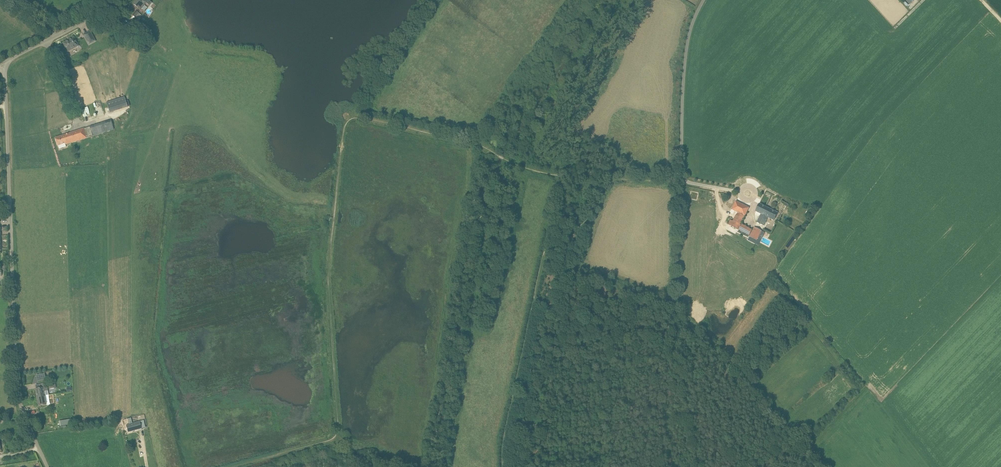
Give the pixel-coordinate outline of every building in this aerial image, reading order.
[(133,5),(140,11),(140,10),(141,11),(147,4),(146,3),(143,0),(137,0),(134,4),(133,5)] [(136,10),(132,15),(135,17),(136,17),(138,19),(142,15),(136,10)] [(85,35),(90,44),(96,41),(91,32),(85,35)] [(64,43),(68,51),(78,46),(74,38),(64,43)] [(107,103),(110,113),(128,107),(125,97),(107,103)] [(55,138),(58,146),(65,143),(66,145),(114,129),(111,120),(55,138)] [(736,201),(732,209),(745,216),(749,208),(736,201)] [(757,208),(756,211),(761,214),(757,222),(764,226),(768,217),(774,220),(778,213),(760,204),(757,208)] [(731,220),(728,224),(738,229),(740,225),(733,221),(731,220)] [(754,228),(750,237),(757,240),(758,238),(761,231),(754,228)] [(37,397),(45,396),(48,395),(48,391),(46,383),(41,384),(42,388),(36,390),(37,397)] [(45,396),(37,397),(39,406),(50,404),(49,400),(46,400),(45,396)] [(128,420),(124,421),(125,426),(127,425),(128,432),(144,428),(146,433),(148,433),(147,427),(145,427),(141,415),(137,416),(139,422),(131,424),(131,423),(132,423),(131,418),(128,419),(128,420)]
